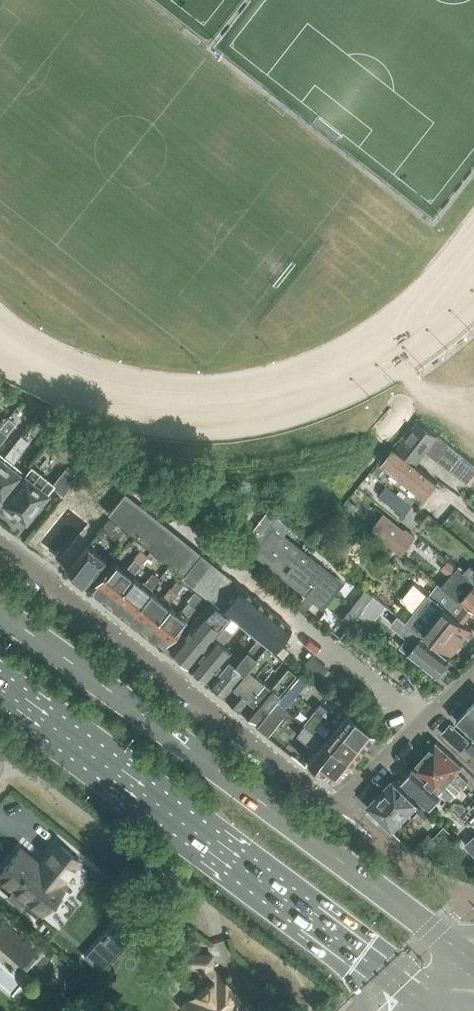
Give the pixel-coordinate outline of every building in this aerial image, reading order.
[(398,448),(417,463),(437,438),(417,422),(398,448)] [(0,463),(0,495),(2,497),(22,472),(11,464),(28,442),(21,436),(4,458),(0,463)] [(448,446),(437,460),(467,483),(473,475),(473,466),(448,446)] [(437,483),(393,449),(382,463),(426,498),(437,483)] [(52,486),(63,494),(76,478),(65,470),(52,486)] [(24,475),(13,489),(14,490),(4,503),(5,504),(5,508),(11,512),(15,511),(20,516),(20,515),(25,520),(32,512),(33,513),(43,501),(41,500),(48,492),(37,483),(36,485),(24,475)] [(252,571),(134,478),(107,513),(186,576),(185,578),(275,651),(291,627),(240,587),(252,571)] [(387,486),(379,496),(404,515),(412,505),(387,486)] [(67,507),(38,544),(60,561),(99,513),(70,489),(60,502),(67,507)] [(383,514),(371,529),(402,554),(414,539),(413,538),(415,537),(406,530),(405,531),(383,514)] [(102,528),(122,543),(129,535),(108,520),(102,528)] [(253,550),(313,599),(332,575),(272,526),(253,550)] [(67,571),(85,584),(105,560),(87,546),(67,571)] [(113,561),(92,587),(94,588),(94,592),(99,596),(103,596),(110,601),(131,575),(140,564),(133,559),(126,568),(124,567),(123,569),(113,561)] [(469,592),(462,600),(473,610),(473,582),(464,573),(448,560),(442,568),(469,592)] [(464,573),(473,582),(473,569),(471,566),(464,573)] [(131,575),(110,601),(112,602),(112,606),(117,610),(121,610),(128,616),(149,590),(158,579),(152,574),(144,583),(143,582),(141,584),(131,575)] [(438,584),(407,624),(422,636),(425,633),(451,655),(472,631),(464,624),(473,613),(438,584)] [(149,590),(128,616),(130,617),(130,621),(135,625),(139,624),(147,630),(167,605),(176,593),(170,588),(162,597),(161,596),(159,598),(149,590)] [(169,652),(189,668),(231,617),(211,601),(169,652)] [(167,605),(147,630),(148,631),(148,635),(153,639),(157,639),(165,645),(194,608),(188,603),(181,612),(179,611),(177,613),(167,605)] [(231,617),(189,668),(205,681),(230,652),(221,644),(238,623),(231,617)] [(450,659),(422,636),(407,624),(400,631),(416,644),(408,653),(436,676),(437,675),(442,675),(447,669),(446,663),(450,659)] [(228,660),(209,683),(224,696),(247,668),(267,645),(258,638),(234,666),(228,660)] [(247,668),(224,696),(240,709),(263,681),(247,668)] [(263,681),(240,709),(256,721),(295,674),(288,668),(271,687),(263,681)] [(308,680),(300,674),(288,688),(296,694),(308,680)] [(296,694),(288,688),(279,699),(287,705),(296,694)] [(284,708),(277,702),(256,727),(268,736),(288,711),(284,708)] [(335,727),(361,747),(373,733),(347,712),(342,719),(330,710),(328,712),(319,704),(314,709),(324,717),(335,727)] [(324,741),(350,761),(361,747),(335,727),(324,717),(314,709),(310,715),(312,716),(305,725),(313,731),(324,741)] [(468,709),(457,721),(473,737),(473,715),(468,709)] [(324,741),(313,731),(305,725),(297,735),(316,750),(307,762),(319,772),(320,770),(329,777),(329,780),(332,781),(336,781),(338,779),(338,776),(345,767),(347,769),(351,763),(350,761),(324,741)] [(461,751),(469,742),(452,725),(444,734),(461,751)] [(429,750),(425,755),(462,789),(469,782),(457,771),(463,765),(437,742),(435,744),(432,743),(429,747),(429,750)] [(462,789),(425,755),(420,760),(417,760),(413,764),(414,767),(413,769),(438,792),(444,786),(455,797),(462,789)] [(443,796),(413,769),(399,784),(429,811),(443,796)] [(367,807),(391,830),(399,822),(403,825),(416,810),(426,819),(431,814),(394,779),(367,807)] [(429,834),(415,848),(424,857),(429,851),(438,842),(434,838),(433,838),(429,834)] [(465,844),(473,854),(473,836),(465,844)] [(0,873),(0,878),(13,889),(7,897),(22,908),(28,901),(42,913),(65,885),(62,882),(79,861),(57,842),(40,864),(20,848),(0,873)] [(22,965),(34,951),(0,922),(0,947),(22,965)] [(85,954),(84,956),(100,971),(110,961),(95,947),(87,956),(85,954)] [(196,970),(197,978),(204,978),(206,981),(180,1005),(185,1010),(250,1010),(224,979),(223,980),(212,969),(213,957),(182,955),(181,970),(196,970)] [(66,988),(82,987),(81,970),(64,972),(66,988)]
